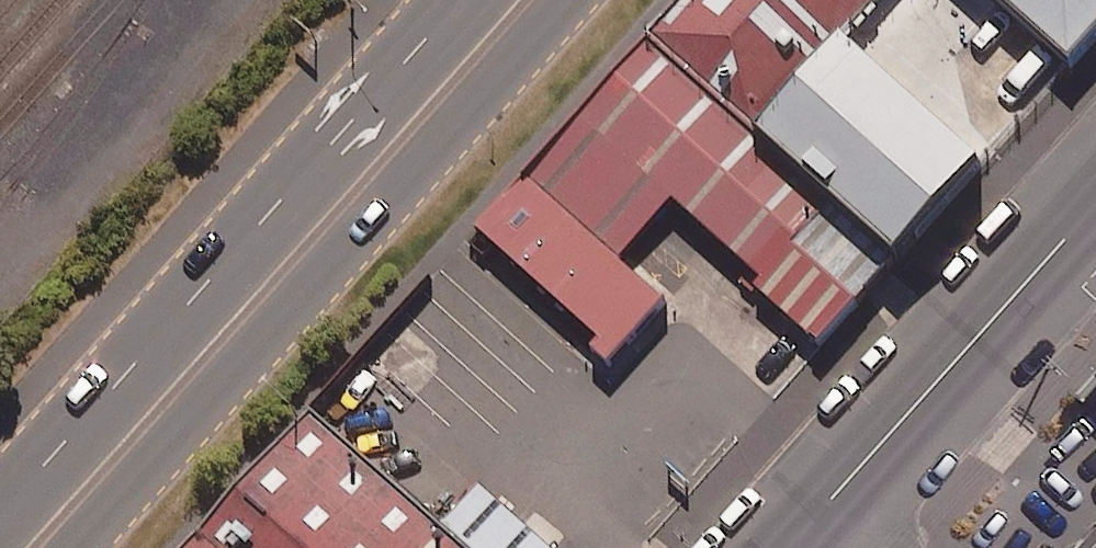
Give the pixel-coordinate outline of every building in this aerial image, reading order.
[(652,39),(763,138),(847,43),(885,0),(688,0),(652,39)] [(1079,67),(1095,48),(1095,0),(1004,0),(1079,67)] [(763,138),(652,39),(528,178),(623,263),(678,203),(767,283),(838,204),(763,138)] [(847,43),(763,138),(838,204),(905,263),(989,168),(847,43)] [(623,263),(528,178),(427,289),(545,396),(509,436),(593,512),(694,401),(676,386),(680,382),(621,329),(654,291),(623,263)] [(905,263),(838,204),(767,283),(680,382),(676,386),(694,401),(743,445),(905,263)] [(219,536),(232,547),(481,547),(330,413),(219,536)] [(508,547),(595,547),(506,468),(467,511),(508,547)] [(219,536),(208,547),(232,547),(219,536)]
